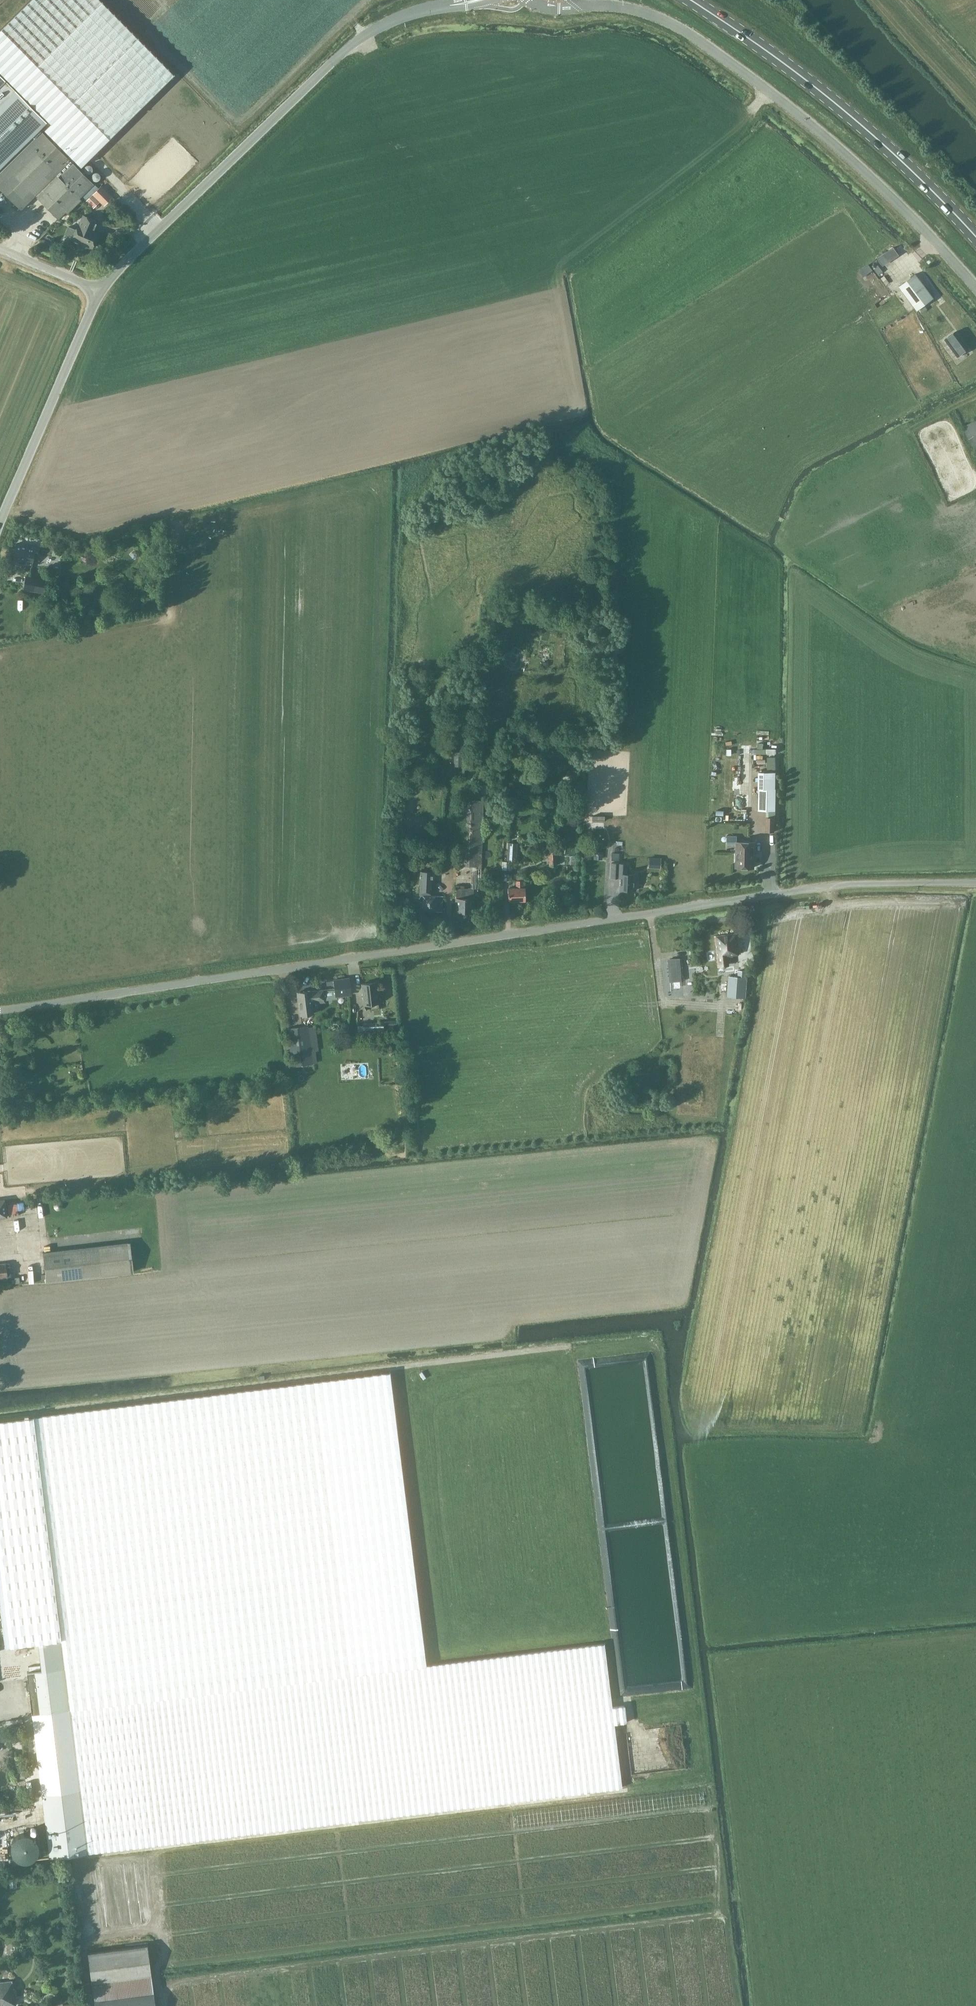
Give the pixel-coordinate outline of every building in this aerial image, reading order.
[(0,28),(0,71),(51,122),(44,129),(81,166),(97,151),(174,75),(99,0),(28,0),(0,28)] [(15,90),(0,75),(0,105),(15,90)] [(38,136),(35,133),(46,122),(15,90),(0,105),(0,174),(38,136)] [(0,174),(0,196),(17,213),(32,198),(66,164),(38,136),(0,174)] [(66,164),(32,198),(34,200),(55,222),(81,198),(90,188),(69,166),(69,167),(66,164)] [(90,188),(81,198),(87,203),(90,201),(97,207),(109,194),(101,187),(95,193),(90,188)] [(70,240),(69,243),(78,247),(79,244),(93,250),(100,235),(94,232),(98,223),(86,218),(82,227),(76,225),(70,240)] [(897,252),(894,247),(878,258),(881,263),(897,252)] [(897,287),(901,292),(915,311),(932,299),(913,274),(897,287)] [(969,349),(955,331),(945,339),(958,357),(969,349)] [(963,429),(974,451),(975,451),(975,423),(965,429),(963,429)] [(16,543),(13,562),(32,565),(33,555),(36,555),(38,547),(16,543)] [(23,589),(42,591),(44,580),(25,577),(23,589)] [(453,751),(453,765),(462,765),(462,751),(453,751)] [(767,756),(767,768),(775,768),(774,756),(767,756)] [(758,789),(758,810),(766,811),(774,811),(775,811),(776,772),(758,772),(758,789)] [(473,888),(481,888),(483,801),(457,801),(456,865),(471,866),(470,890),(455,890),(455,914),(473,914),(473,888)] [(766,831),(774,831),(774,817),(766,817),(766,831)] [(517,842),(507,841),(506,860),(516,861),(517,842)] [(736,867),(754,867),(754,842),(737,842),(736,867)] [(660,867),(660,858),(649,857),(648,867),(660,867)] [(619,889),(620,889),(635,890),(636,874),(626,874),(627,864),(611,863),(610,877),(620,878),(619,889)] [(502,869),(502,879),(511,878),(511,869),(502,869)] [(420,873),(419,895),(420,895),(420,911),(442,911),(442,896),(431,896),(432,873),(420,873)] [(507,888),(507,900),(525,900),(525,887),(523,887),(523,880),(516,880),(516,888),(507,888)] [(732,955),(739,954),(737,933),(714,936),(718,964),(727,963),(726,957),(732,956),(732,955)] [(670,959),(672,982),(682,981),(680,958),(670,959)] [(729,975),(728,996),(745,997),(747,971),(739,970),(738,976),(729,975)] [(351,995),(349,976),(333,978),(334,987),(335,996),(351,995)] [(375,981),(362,982),(364,1005),(377,1003),(375,981)] [(322,989),(298,992),(300,1015),(312,1014),(311,1003),(324,1002),(323,998),(322,989)] [(382,1021),(362,1022),(362,1032),(383,1031),(382,1021)] [(307,1025),(287,1027),(289,1041),(293,1066),(313,1063),(307,1026),(307,1025)] [(16,1100),(17,1107),(31,1105),(30,1098),(16,1100)] [(46,1252),(49,1281),(134,1273),(131,1243),(46,1252)] [(0,1264),(0,1280),(8,1279),(6,1263),(0,1264)] [(3,1648),(36,1644),(39,1671),(26,1673),(48,1860),(622,1790),(605,1645),(426,1667),(389,1373),(0,1421),(0,1622),(3,1648)] [(26,1770),(19,1771),(20,1778),(27,1778),(26,1770)] [(147,1945),(88,1953),(95,2005),(155,2005),(147,1945)] [(17,2005),(14,1981),(0,1983),(0,2005),(11,2005),(17,2005)]
